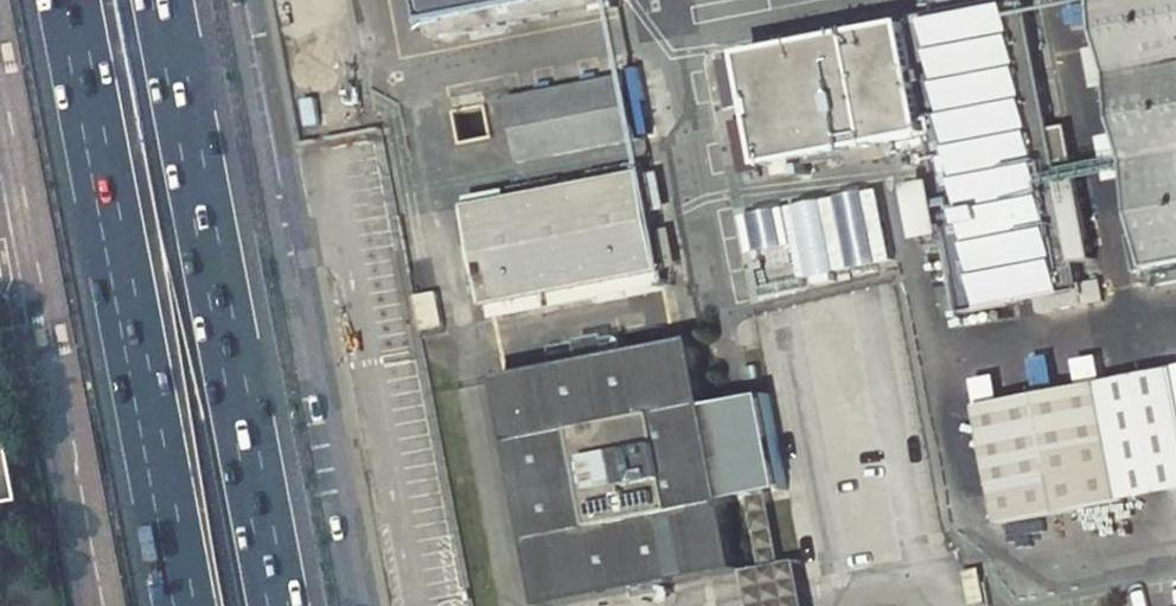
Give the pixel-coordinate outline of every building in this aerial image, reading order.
[(430,12),(488,0),(428,0),(430,12)] [(1147,237),(1131,239),(1137,275),(1153,272),(1156,290),(1175,286),(1175,0),(1102,0),(1147,237)] [(1053,138),(1028,9),(750,62),(761,120),(771,172),(930,142),(939,191),(950,245),(953,259),(959,291),(964,319),(1011,310),(1040,305),(1083,296),(1078,270),(1062,187),(1058,163),(1053,138)] [(726,67),(737,124),(761,120),(750,62),(726,67)] [(627,148),(615,86),(501,108),(511,170),(627,148)] [(1070,135),(1053,138),(1058,163),(1075,160),(1070,135)] [(478,311),(654,277),(637,183),(461,216),(478,311)] [(1080,183),(1062,187),(1078,270),(1096,267),(1080,183)] [(950,245),(939,191),(915,195),(925,250),(950,245)] [(889,192),(863,192),(863,263),(889,264),(889,192)] [(787,208),(805,285),(856,273),(839,196),(787,208)] [(744,250),(775,248),(772,210),(741,212),(744,250)] [(959,291),(953,259),(928,263),(934,296),(959,291)] [(1086,312),(1083,296),(1040,305),(1043,320),(1086,312)] [(537,605),(574,605),(734,574),(724,505),(780,491),(763,408),(706,419),(693,350),(495,387),(537,605)] [(1102,396),(1123,513),(1175,504),(1175,402),(1173,384),(1102,396)] [(25,509),(5,394),(0,395),(0,513),(25,509)] [(1102,396),(982,417),(1003,534),(1123,513),(1102,396)] [(794,569),(739,581),(744,605),(800,605),(794,569)] [(966,605),(985,605),(978,572),(961,575),(966,605)]
